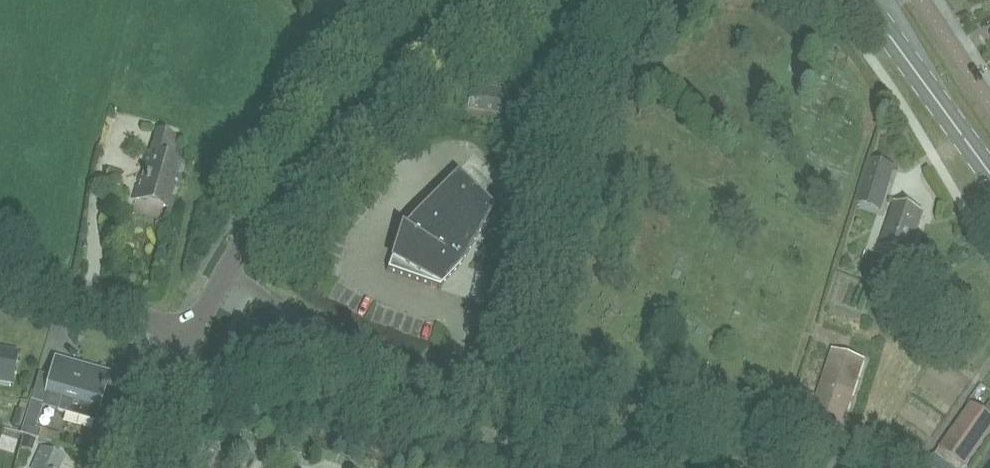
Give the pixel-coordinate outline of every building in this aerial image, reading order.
[(467,108),(508,114),(512,89),(471,82),(467,108)] [(137,195),(170,204),(169,208),(170,208),(183,163),(171,159),(177,138),(157,132),(151,153),(148,153),(135,199),(136,199),(137,195)] [(124,173),(108,168),(104,181),(120,185),(124,173)] [(456,173),(455,174),(457,177),(409,227),(402,224),(387,270),(441,289),(442,287),(441,286),(462,264),(493,210),(494,211),(495,210),(456,173)] [(865,175),(865,176),(866,176),(862,188),(861,188),(861,190),(862,190),(862,189),(871,192),(871,193),(872,193),(873,193),(882,195),(882,196),(883,196),(883,195),(887,182),(887,181),(886,181),(877,178),(876,178),(866,175),(867,175),(865,175)] [(907,256),(922,212),(893,202),(878,247),(907,256)] [(11,383),(17,353),(0,350),(0,381),(11,383)] [(832,350),(810,418),(841,428),(862,360),(832,350)] [(56,360),(46,393),(61,397),(57,411),(94,422),(99,407),(108,374),(56,360)] [(797,396),(791,412),(807,417),(812,401),(797,396)] [(30,400),(20,434),(38,439),(41,429),(35,427),(42,404),(30,400)] [(924,467),(965,467),(989,433),(989,402),(989,401),(982,411),(970,403),(924,467)] [(25,436),(22,448),(34,452),(37,440),(25,436)] [(63,457),(41,448),(32,467),(58,467),(63,457)]
